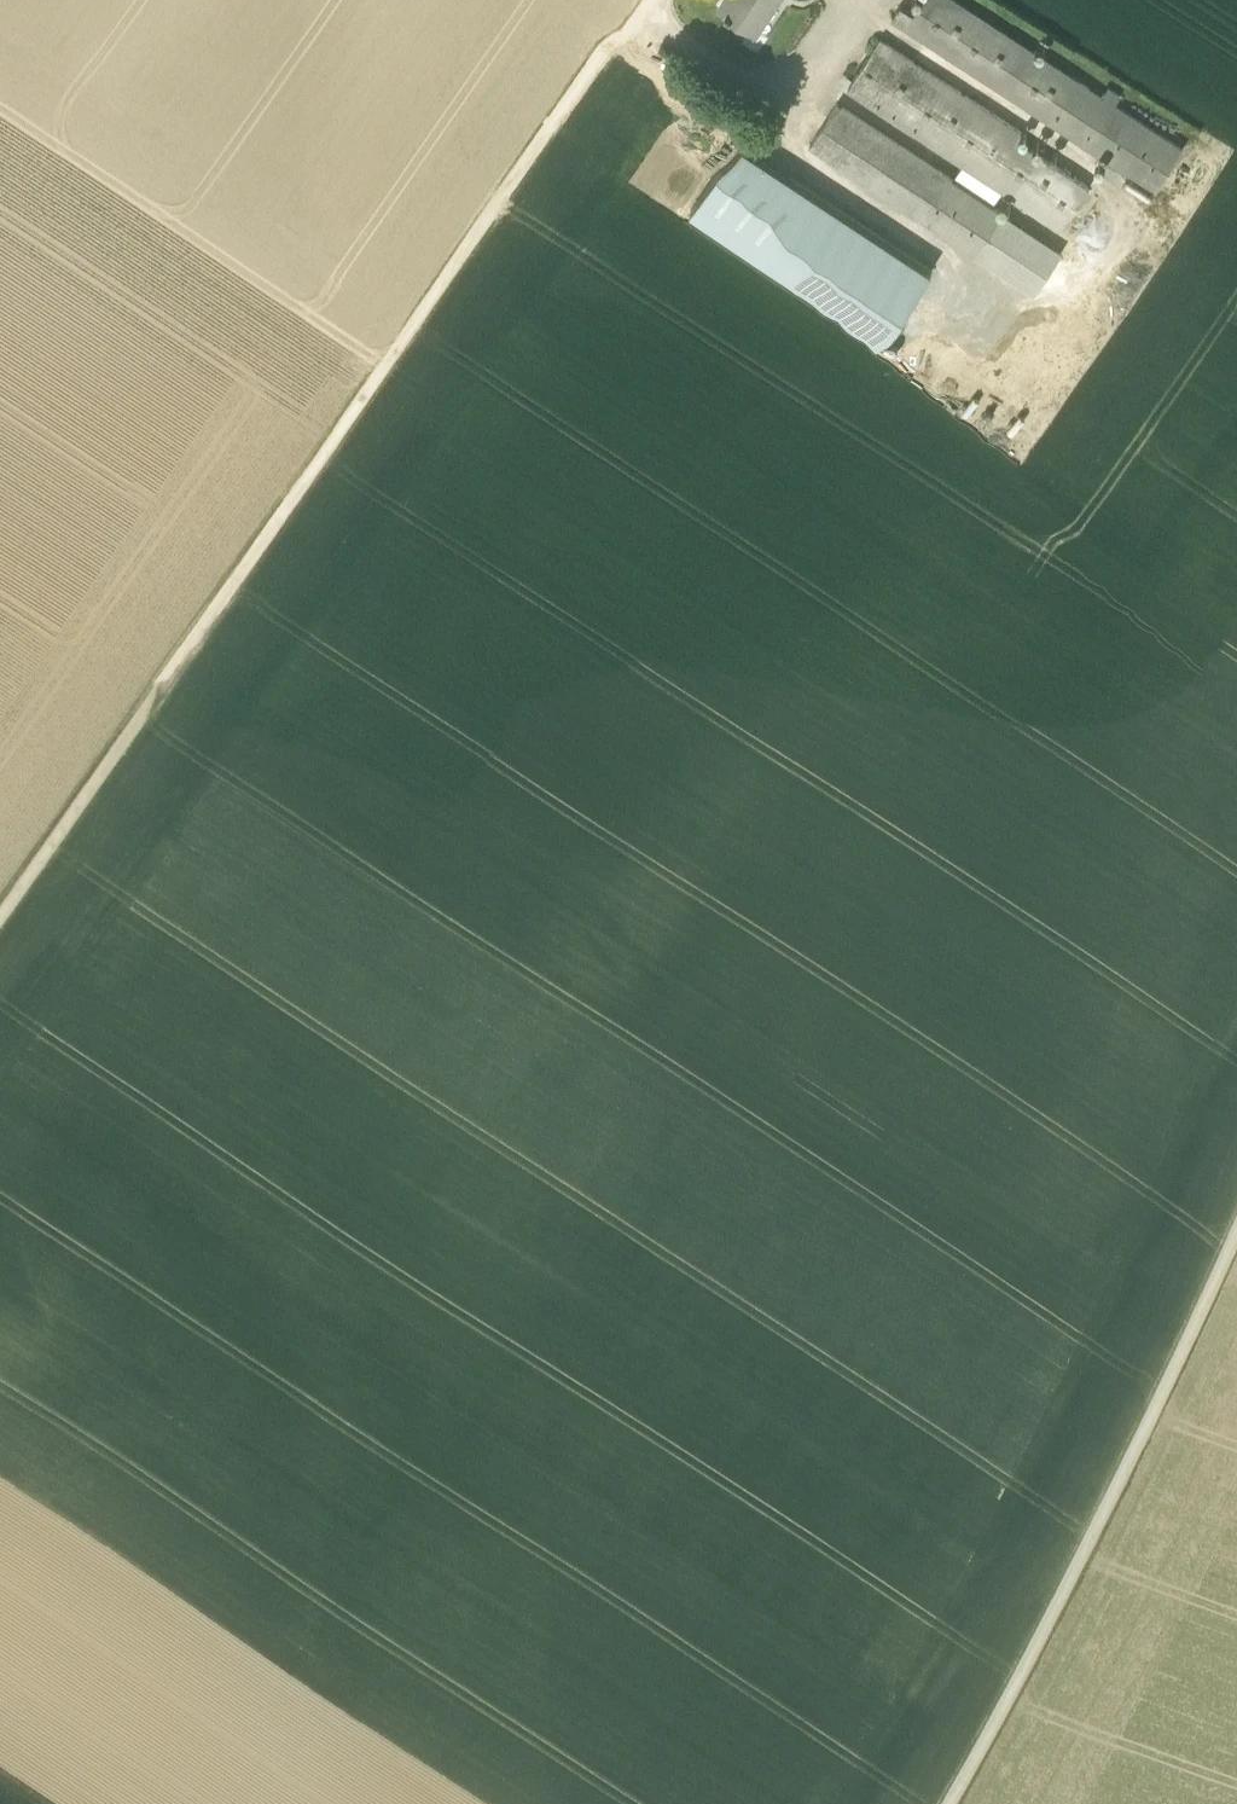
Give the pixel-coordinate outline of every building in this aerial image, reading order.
[(768,0),(748,0),(762,9),(768,0)] [(1156,172),(1185,128),(1118,84),(1123,76),(1110,67),(1104,75),(990,0),(895,0),(1156,172)] [(1020,119),(1026,110),(884,18),(850,70),(965,144),(956,157),(841,82),(812,127),(1037,274),(1065,231),(994,184),(1004,169),(1064,208),(1091,166),(1020,119)] [(878,337),(935,251),(746,126),(689,212),(878,337)]
